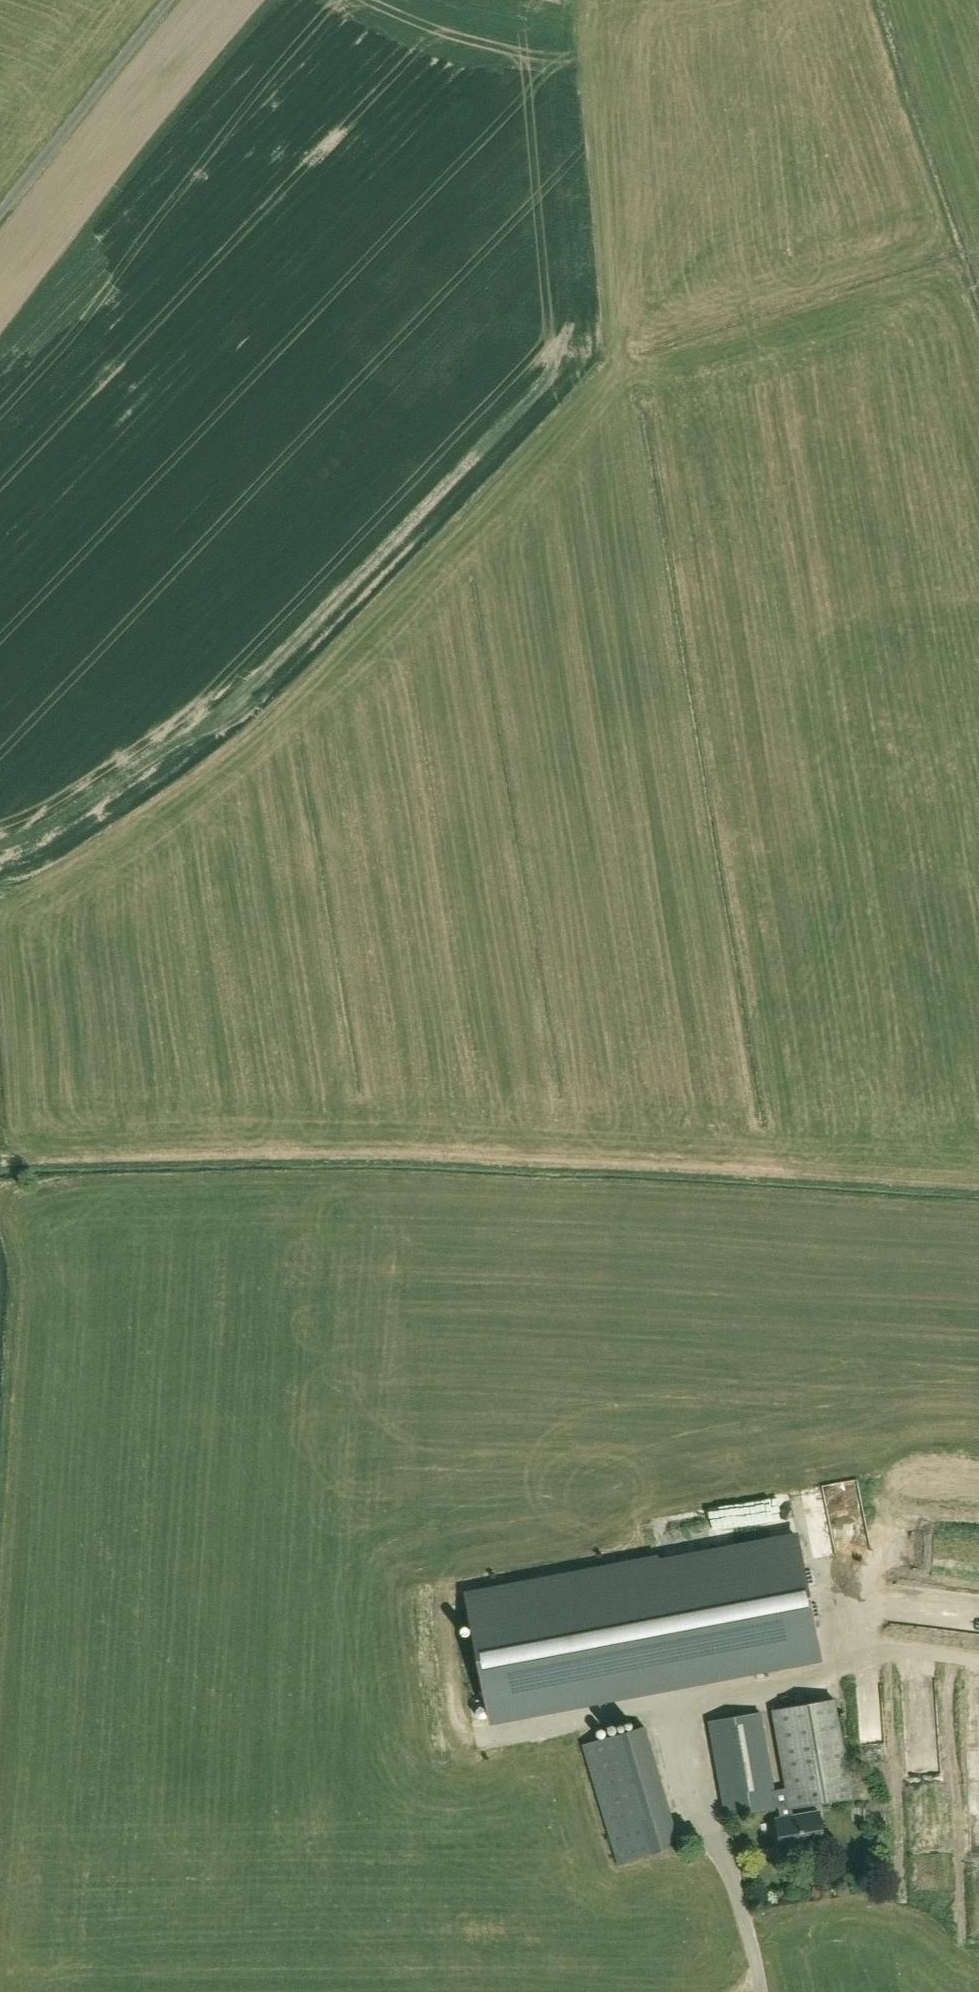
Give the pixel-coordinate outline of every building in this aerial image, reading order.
[(467,1597),(490,1719),(820,1656),(797,1537),(659,1564),(659,1560),(467,1597)] [(779,1806),(781,1818),(793,1816),(792,1808),(852,1798),(834,1699),(773,1710),(787,1788),(774,1790),(760,1713),(709,1722),(725,1816),(779,1806)] [(937,1710),(899,1708),(898,1720),(937,1721),(937,1710)] [(597,1741),(583,1745),(618,1863),(679,1844),(644,1727),(614,1736),(610,1724),(593,1729),(597,1741)] [(793,1816),(781,1818),(776,1819),(782,1853),(795,1850),(795,1853),(813,1850),(813,1847),(825,1845),(819,1812),(793,1816)]
